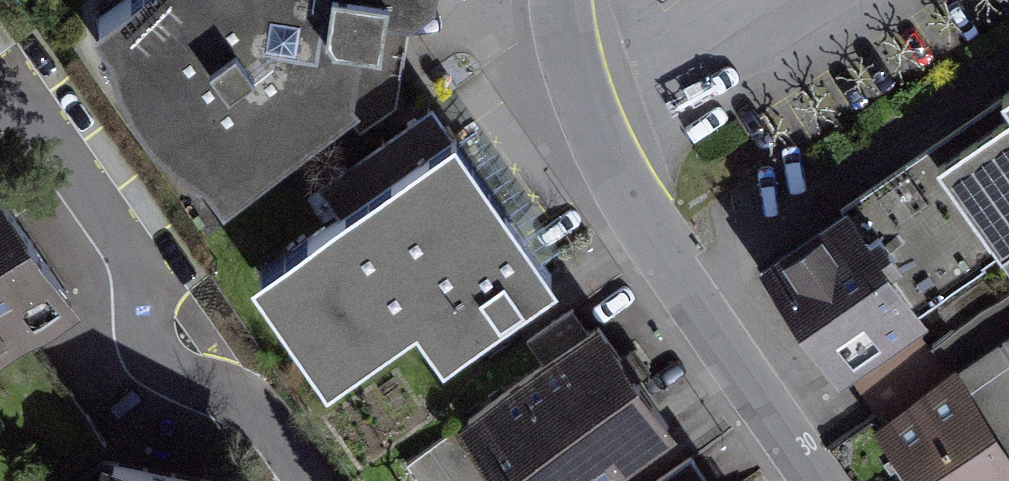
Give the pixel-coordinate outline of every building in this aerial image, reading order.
[(96,10),(115,34),(121,61),(133,89),(148,113),(165,132),(187,149),(210,162),(230,187),(403,51),(415,0),(109,0),(96,10)] [(999,88),(1002,92),(759,262),(835,369),(1003,252),(1008,260),(1008,81),(999,88)] [(453,349),(557,276),(436,104),(309,192),(327,219),(261,265),(335,371),(424,309),(453,349)] [(76,298),(0,201),(0,356),(76,298)] [(877,426),(915,480),(1008,480),(1008,461),(1004,454),(1008,450),(1008,302),(937,352),(953,373),(877,426)] [(669,418),(601,324),(463,423),(505,480),(582,480),(669,418)] [(693,457),(659,480),(709,480),(693,457)] [(120,468),(117,480),(191,480),(120,468)]
